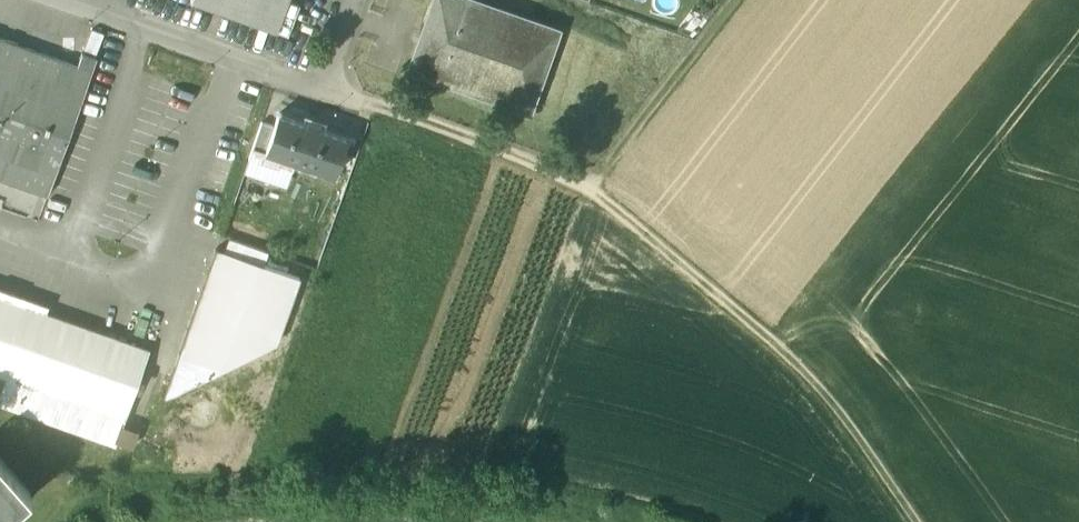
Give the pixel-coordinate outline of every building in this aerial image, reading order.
[(276,29),(287,0),(194,0),(276,29)] [(481,0),(434,0),(409,67),(530,111),(560,29),(481,0)] [(47,195),(96,57),(83,52),(79,64),(0,38),(0,178),(47,195)] [(306,123),(278,113),(274,125),(265,150),(266,150),(335,174),(347,137),(319,127),(321,123),(308,118),(306,123)] [(274,125),(262,121),(249,158),(261,163),(266,150),(265,150),(274,125)] [(268,251),(229,237),(224,250),(263,264),(268,251)] [(224,250),(216,248),(163,399),(275,344),(299,277),(263,264),(224,250)] [(9,302),(11,297),(0,293),(0,372),(7,374),(0,394),(0,402),(115,443),(116,440),(132,446),(138,430),(121,424),(147,351),(9,302)] [(29,491),(0,459),(0,518),(29,491)]
